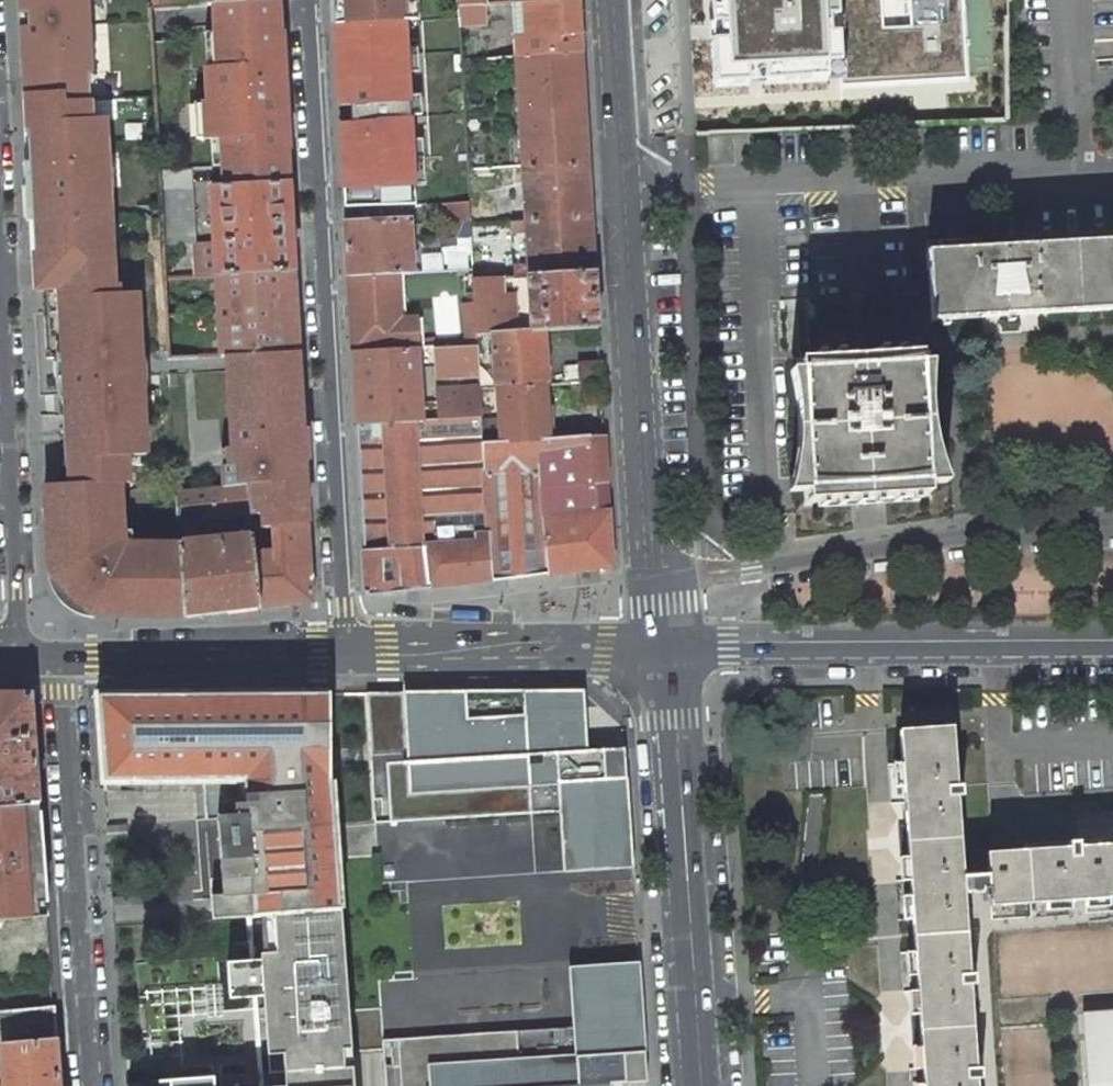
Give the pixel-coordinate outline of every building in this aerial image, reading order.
[(22,96),(36,95),(65,94),(65,103),(91,102),(155,99),(150,9),(150,0),(17,0),(22,96)] [(277,0),(150,0),(150,9),(213,6),(278,2),(277,0)] [(334,25),(407,22),(417,21),(416,0),(332,0),(334,25)] [(578,0),(565,0),(515,3),(519,58),(581,52),(578,0)] [(711,113),(973,100),(968,0),(706,0),(711,113)] [(206,72),(208,103),(204,103),(206,139),(211,139),(220,138),(222,167),(223,186),(288,183),(287,164),(278,2),(213,6),(215,34),(217,71),(207,72),(206,72)] [(487,23),(485,5),(457,6),(458,19),(459,26),(487,23)] [(344,209),(416,206),(407,22),(334,25),(338,107),(344,209)] [(205,34),(207,72),(217,71),(215,34),(205,34)] [(516,58),(522,166),(588,162),(581,52),(519,58),(516,58)] [(92,121),(91,102),(65,103),(65,94),(36,95),(38,133),(25,134),(28,205),(32,259),(45,258),(47,290),(114,286),(113,254),(106,254),(105,224),(111,224),(109,189),(103,189),(102,171),(109,170),(106,120),(92,121)] [(36,95),(22,96),(25,134),(38,133),(36,95)] [(196,139),(206,139),(204,103),(194,103),(196,139)] [(222,167),(220,138),(211,139),(212,168),(222,167)] [(528,275),(529,276),(595,272),(592,220),(588,162),(522,166),(525,219),(511,219),(512,233),(526,232),(528,264),(514,265),(515,276),(528,275)] [(190,169),(159,171),(163,245),(194,243),(190,169)] [(216,276),(293,272),(288,183),(223,186),(211,187),(214,235),(208,235),(209,244),(214,244),(216,276)] [(441,223),(470,222),(469,203),(438,205),(441,223)] [(408,220),(345,224),(347,278),(383,276),(398,275),(411,274),(410,243),(423,242),(422,224),(409,225),(408,220)] [(111,224),(105,224),(106,254),(113,254),(111,224)] [(926,250),(931,320),(1025,315),(1112,309),(1112,239),(926,250)] [(45,258),(32,259),(33,291),(47,290),(45,258)] [(514,258),(472,260),(473,269),(473,278),(515,276),(514,265),(514,258)] [(293,272),(216,276),(220,357),(227,356),(291,353),(297,353),(293,272)] [(598,329),(595,272),(529,276),(528,275),(515,276),(473,278),(472,278),(474,303),(475,329),(475,336),(476,336),(494,335),(494,333),(505,333),(505,331),(503,298),(530,296),(531,330),(531,331),(543,330),(543,332),(598,329)] [(401,321),(398,275),(383,276),(347,278),(349,304),(352,353),(419,349),(434,348),(434,340),(419,341),(418,320),(401,321)] [(114,286),(47,290),(50,356),(63,355),(63,358),(65,358),(66,384),(67,394),(65,394),(66,420),(67,446),(59,446),(61,470),(68,469),(69,485),(44,487),(49,578),(90,617),(152,618),(184,618),(180,544),(126,543),(123,543),(118,539),(117,529),(125,529),(122,480),(131,479),(129,452),(148,451),(143,377),(138,294),(119,295),(119,286),(114,286)] [(464,304),(466,330),(475,329),(474,303),(464,304)] [(468,347),(477,346),(476,336),(475,336),(475,329),(466,330),(468,347)] [(494,333),(494,335),(497,388),(546,385),(543,332),(543,330),(531,331),(531,330),(505,331),(505,333),(494,333)] [(479,377),(477,346),(468,347),(434,348),(436,379),(479,377)] [(419,349),(352,353),(356,424),(422,420),(419,349)] [(803,506),(932,498),(923,350),(795,357),(803,506)] [(293,399),(291,353),(227,356),(228,372),(229,388),(235,388),(237,417),(230,418),(231,434),(240,434),(241,449),(232,449),(221,450),(223,488),(247,486),(250,515),(249,515),(250,529),(272,527),(307,524),(300,398),(293,399)] [(293,399),(300,398),(298,368),(297,353),(291,353),(293,399)] [(565,384),(571,384),(601,382),(600,364),(564,367),(565,384)] [(501,443),(550,440),(550,438),(546,385),(497,388),(500,422),(482,423),(483,443),(501,442),(501,443)] [(229,388),(230,418),(237,417),(235,388),(229,388)] [(436,389),(438,419),(482,417),(480,394),(460,395),(459,388),(436,389)] [(608,497),(604,436),(550,438),(550,440),(501,443),(501,442),(483,443),(482,423),(482,417),(438,419),(422,420),(356,424),(366,596),(612,566),(608,497)] [(231,434),(232,449),(241,449),(240,434),(231,434)] [(180,542),(190,541),(190,535),(196,534),(195,519),(249,515),(250,515),(247,486),(223,488),(177,493),(180,542)] [(312,603),(307,524),(272,527),(274,551),(254,553),(259,609),(312,603)] [(126,543),(125,529),(117,529),(118,539),(123,543),(126,543)] [(254,553),(252,536),(251,536),(225,538),(224,532),(219,533),(219,539),(190,541),(180,542),(180,544),(184,618),(259,609),(254,553)] [(487,693),(365,694),(373,824),(559,815),(563,875),(631,869),(623,751),(602,752),(585,752),(582,693),(487,693)] [(39,805),(30,694),(0,694),(0,808),(39,805)] [(232,897),(234,918),(264,916),(274,915),(341,910),(331,782),(331,694),(97,695),(103,783),(205,782),(244,781),(246,814),(218,816),(224,897),(232,897)] [(964,893),(963,876),(952,726),(899,730),(906,823),(914,951),(923,1085),(977,1085),(964,893)] [(225,918),(234,918),(232,897),(224,897),(218,816),(246,814),(244,781),(205,782),(214,918),(225,918)] [(47,917),(39,805),(0,808),(0,921),(47,917)] [(986,853),(987,874),(963,876),(964,893),(989,891),(990,906),(1112,898),(1112,844),(986,853)] [(157,908),(112,911),(114,927),(158,923),(157,908)] [(341,910),(274,915),(277,959),(267,960),(227,962),(230,999),(264,996),(270,1073),(285,1072),(293,1072),(294,1085),(354,1085),(341,910)] [(264,916),(267,960),(277,959),(274,915),(264,916)] [(554,970),(563,1073),(451,1085),(452,1085),(652,1085),(643,964),(554,970)] [(56,1038),(53,1007),(0,1012),(0,1053),(3,1085),(58,1085),(56,1052),(56,1038)] [(1082,1014),(1087,1085),(1112,1085),(1112,1011),(1082,1014)] [(286,1085),(294,1085),(293,1072),(285,1072),(286,1085)] [(214,1078),(126,1084),(126,1085),(214,1085),(214,1078)]
